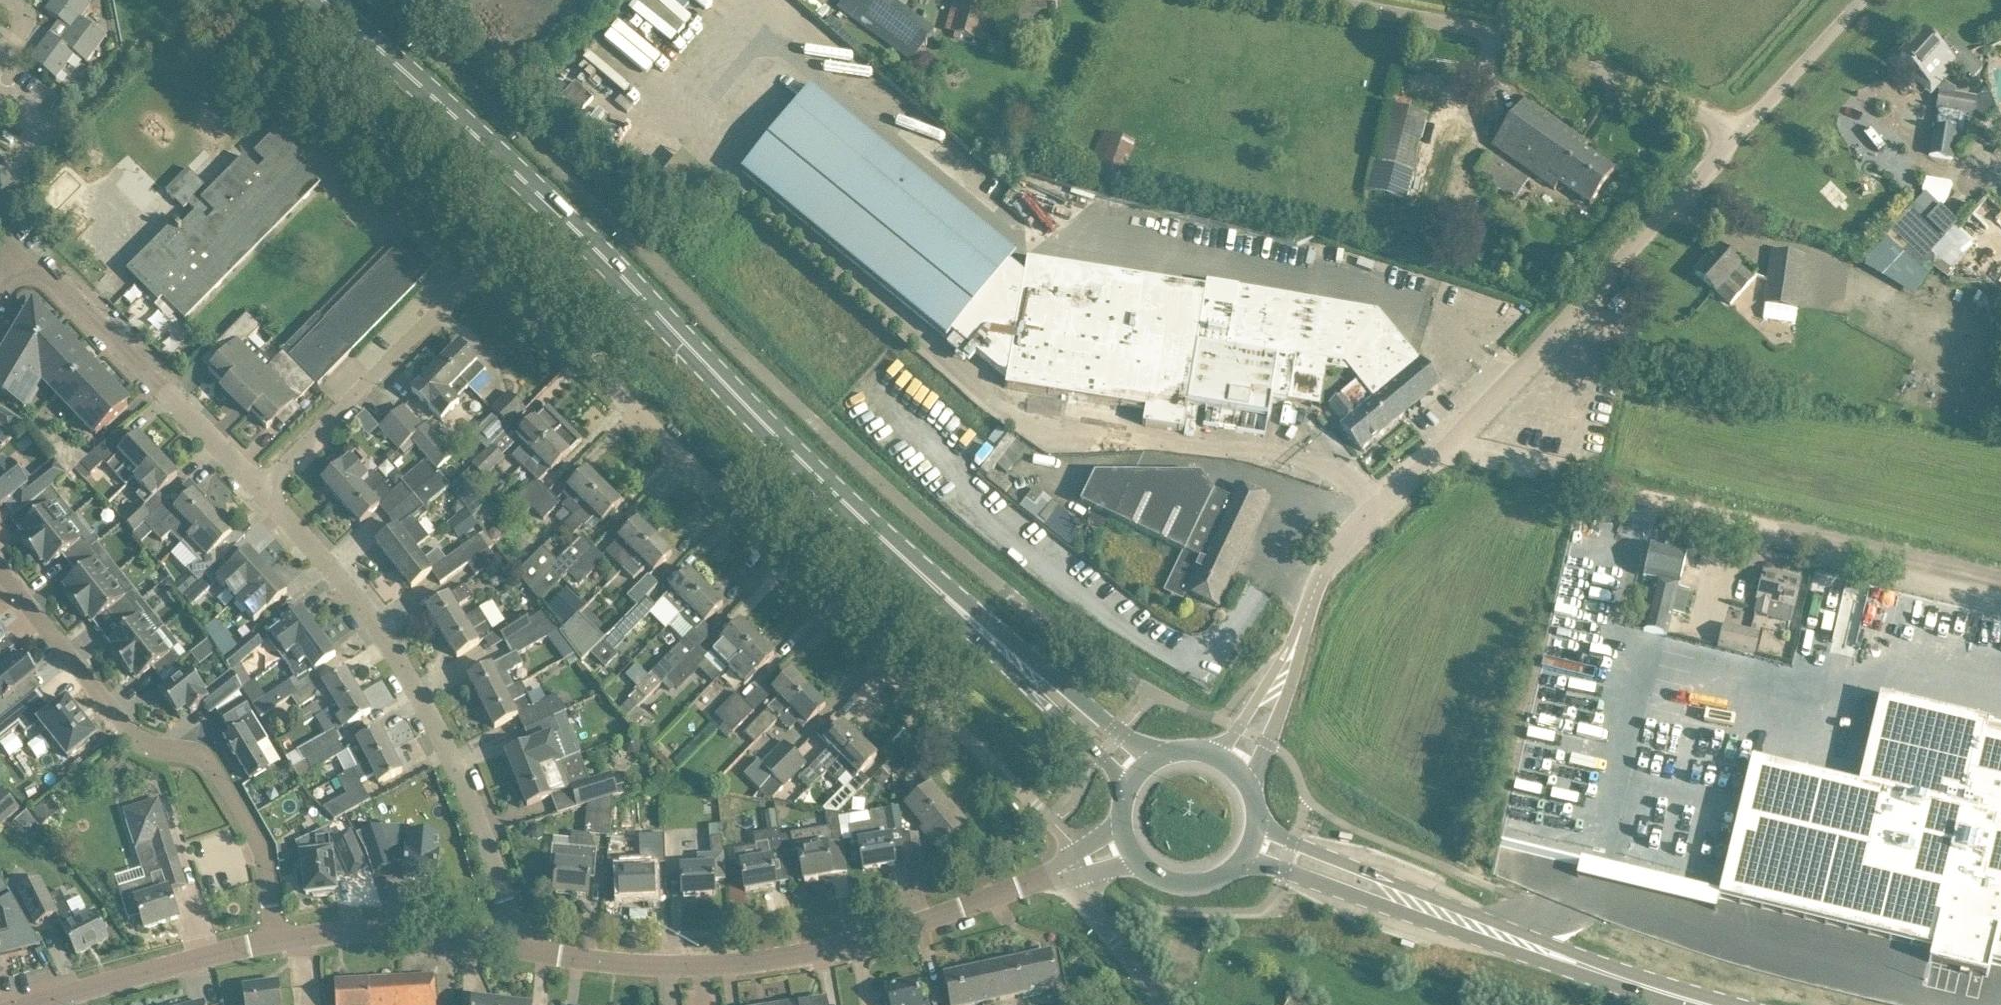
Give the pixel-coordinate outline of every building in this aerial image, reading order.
[(46,11),(59,21),(71,30),(81,18),(91,5),(85,0),(54,0),(46,11)] [(717,22),(714,18),(706,13),(696,0),(647,0),(646,1),(676,22),(683,32),(694,40),(717,22)] [(725,16),(737,0),(702,0),(725,16)] [(898,0),(844,0),(838,8),(912,62),(936,29),(898,0)] [(991,31),(997,9),(969,0),(963,0),(954,33),(952,38),(959,40),(960,35),(986,43),(990,30),(991,31)] [(632,24),(664,55),(682,36),(650,5),(632,24)] [(61,43),(75,55),(86,63),(106,37),(81,18),(71,30),(61,43)] [(1950,39),(1941,50),(1923,33),(1901,57),(1936,90),(1967,55),(1950,39)] [(75,55),(61,43),(50,34),(30,60),(56,80),(75,55)] [(179,55),(174,60),(182,68),(187,62),(179,55)] [(187,62),(182,68),(189,76),(195,70),(187,62)] [(91,67),(80,81),(91,88),(101,74),(91,67)] [(205,80),(199,86),(207,93),(213,88),(205,80)] [(743,171),(741,173),(946,341),(951,334),(1006,379),(1005,388),(1146,410),(1143,426),(1183,432),(1182,436),(1194,437),(1195,426),(1207,428),(1264,438),(1267,420),(1268,418),(1271,398),(1320,406),(1323,386),(1325,368),(1347,371),(1349,370),(1358,380),(1344,392),(1329,405),(1344,424),(1341,427),(1362,451),(1403,417),(1440,386),(1428,371),(1420,361),(1419,361),(1378,313),(1353,308),(1207,282),(1203,304),(1044,279),(1026,276),(1024,275),(1013,266),(1009,263),(998,277),(959,245),(977,223),(964,213),(862,130),(863,129),(811,87),(768,140),(743,171)] [(213,88),(207,93),(215,101),(220,96),(213,88)] [(1971,134),(1974,117),(1977,97),(1939,91),(1936,110),(1959,114),(1956,130),(1935,126),(1930,156),(1954,161),(1958,132),(1971,134)] [(1492,146),(1555,190),(1559,184),(1590,205),(1614,172),(1583,150),(1587,144),(1524,100),(1492,146)] [(1427,115),(1391,106),(1385,105),(1366,191),(1406,201),(1422,135),(1427,115)] [(230,106),(224,111),(232,119),(237,113),(230,106)] [(237,113),(232,119),(240,127),(246,122),(237,113)] [(1123,183),(1135,138),(1103,129),(1091,175),(1123,183)] [(255,131),(250,136),(257,144),(263,139),(255,131)] [(214,137),(187,164),(199,177),(230,146),(227,149),(214,137)] [(263,139),(257,144),(266,152),(271,147),(263,139)] [(230,146),(199,177),(201,178),(203,176),(215,187),(243,159),(230,146)] [(72,150),(42,180),(61,199),(92,169),(72,150)] [(1530,180),(1489,152),(1474,173),(1515,201),(1530,180)] [(280,156),(275,162),(283,170),(288,164),(280,156)] [(243,159),(215,187),(227,200),(259,169),(258,168),(255,171),(243,159)] [(288,164),(283,170),(291,178),(297,173),(288,164)] [(92,169),(61,199),(79,218),(76,220),(77,221),(110,188),(92,169)] [(259,169),(227,200),(228,201),(232,198),(243,210),(271,182),(259,169)] [(271,182),(243,210),(257,223),(285,195),(271,182)] [(110,188),(77,221),(86,230),(87,230),(98,241),(128,211),(109,192),(112,189),(110,188)] [(1957,225),(1940,209),(1925,196),(1892,230),(1907,244),(1923,260),(1957,225)] [(141,224),(120,245),(131,256),(122,265),(131,274),(164,241),(162,240),(159,242),(141,224)] [(436,267),(437,267),(406,237),(406,238),(397,247),(324,321),(318,315),(282,351),(284,352),(298,367),(316,384),(318,386),(427,276),(425,274),(434,265),(436,267)] [(164,241),(131,274),(132,275),(134,272),(152,290),(182,260),(164,241)] [(1739,266),(1734,262),(1719,249),(1696,275),(1731,306),(1753,280),(1738,267),(1739,266)] [(1797,297),(1803,257),(1773,252),(1767,293),(1797,297)] [(182,260),(152,290),(171,310),(202,279),(182,260)] [(80,402),(72,410),(96,435),(104,428),(128,405),(106,382),(108,380),(105,378),(97,369),(95,370),(73,347),(41,314),(39,317),(35,313),(26,322),(30,326),(18,337),(22,342),(10,361),(3,357),(0,362),(0,395),(23,409),(41,379),(25,369),(34,354),(49,370),(52,372),(80,402)] [(261,352),(249,340),(261,328),(247,314),(213,348),(214,349),(217,346),(226,354),(209,371),(225,387),(261,352)] [(486,371),(477,362),(459,344),(441,362),(469,388),(486,371)] [(261,352),(225,387),(223,389),(240,406),(247,399),(255,407),(267,395),(268,396),(298,367),(284,352),(272,363),(261,352)] [(418,386),(412,392),(426,406),(442,422),(461,402),(457,399),(469,388),(441,362),(425,378),(428,381),(420,388),(418,386)] [(255,407),(248,415),(249,415),(251,413),(267,429),(284,412),(286,414),(316,384),(298,367),(268,396),(267,395),(255,407)] [(492,410),(510,428),(527,411),(508,393),(492,410)] [(423,430),(417,423),(404,409),(405,408),(404,407),(392,418),(412,439),(423,430)] [(523,467),(565,424),(548,408),(517,438),(525,446),(513,457),(523,467)] [(4,445),(28,426),(18,419),(0,409),(0,443),(4,445)] [(379,427),(365,411),(354,421),(369,437),(379,427)] [(400,450),(412,439),(392,418),(380,430),(381,429),(400,450)] [(551,472),(568,456),(582,441),(565,424),(523,467),(535,479),(543,479),(550,471),(551,472)] [(423,430),(412,439),(415,444),(438,471),(447,463),(450,460),(452,458),(425,428),(423,430)] [(39,440),(56,460),(68,475),(74,470),(89,458),(44,431),(43,432),(45,433),(39,438),(38,436),(37,436),(39,440)] [(1008,479),(1028,445),(1008,433),(988,467),(1008,479)] [(134,480),(158,456),(138,435),(120,452),(109,441),(89,458),(81,464),(91,475),(104,463),(127,487),(134,480)] [(486,479),(505,459),(493,446),(473,467),(486,479)] [(364,463),(360,458),(356,453),(342,465),(336,458),(320,473),(326,479),(322,482),(341,503),(368,478),(359,468),(364,463)] [(178,476),(167,465),(169,463),(161,454),(158,456),(134,480),(144,490),(136,497),(145,506),(158,494),(159,494),(178,476)] [(8,467),(3,461),(0,464),(0,509),(5,506),(14,518),(25,510),(46,492),(51,489),(39,474),(31,480),(23,471),(19,474),(11,465),(8,467)] [(406,501),(437,475),(425,461),(402,481),(404,484),(396,490),(406,501)] [(574,517),(604,487),(587,470),(573,485),(569,488),(569,489),(564,495),(570,500),(564,507),(565,508),(574,517)] [(1135,476),(1095,474),(1081,504),(1111,520),(1184,553),(1185,552),(1235,574),(1270,501),(1237,485),(1230,498),(1215,490),(1201,472),(1135,476)] [(393,493),(384,484),(374,473),(368,478),(341,503),(361,524),(380,506),(380,505),(393,493)] [(451,487),(443,476),(440,473),(437,475),(406,501),(416,513),(398,527),(377,543),(394,566),(415,549),(430,539),(419,524),(421,520),(429,514),(427,513),(430,504),(451,487)] [(532,508),(549,491),(541,483),(539,483),(533,484),(521,497),(532,508)] [(603,522),(609,516),(621,504),(604,487),(574,517),(566,526),(576,535),(584,526),(585,528),(596,515),(603,522)] [(32,519),(18,530),(23,536),(20,538),(31,551),(65,523),(74,516),(51,488),(51,489),(47,492),(25,510),(32,519)] [(544,521),(561,504),(549,491),(532,508),(544,521)] [(182,543),(213,513),(194,493),(178,508),(170,500),(164,505),(150,518),(145,523),(154,532),(162,541),(171,532),(182,543)] [(1072,548),(1083,525),(1058,507),(1046,523),(1040,518),(1052,501),(1043,494),(1035,504),(1027,498),(1019,507),(1044,526),(1072,548)] [(465,509),(459,501),(454,505),(453,511),(457,516),(465,509)] [(145,523),(150,518),(138,506),(122,520),(135,533),(145,523)] [(566,526),(574,517),(565,508),(556,517),(565,526),(566,526)] [(469,533),(478,526),(467,511),(458,518),(469,533)] [(233,534),(224,525),(213,513),(182,543),(193,555),(192,555),(198,562),(188,572),(199,582),(207,575),(210,572),(210,571),(225,558),(217,549),(233,534)] [(1106,522),(1092,515),(1086,526),(1101,533),(1106,522)] [(65,523),(31,551),(41,564),(44,562),(49,567),(62,556),(70,566),(91,548),(97,544),(100,541),(94,535),(91,537),(74,516),(65,523)] [(636,557),(655,538),(638,521),(619,540),(620,540),(607,553),(615,561),(624,569),(636,557)] [(494,530),(490,534),(490,538),(494,542),(498,542),(502,539),(502,534),(499,531),(494,530)] [(495,546),(485,533),(480,537),(479,536),(451,558),(460,571),(468,566),(489,550),(495,546)] [(543,548),(517,575),(541,602),(565,577),(569,573),(595,548),(582,536),(557,562),(543,548)] [(653,573),(658,569),(672,555),(655,538),(636,557),(624,569),(634,580),(647,567),(653,573)] [(96,562),(105,554),(97,544),(91,548),(70,566),(77,575),(63,586),(68,592),(65,594),(76,607),(110,580),(96,562)] [(1679,587),(1682,574),(1687,554),(1651,546),(1643,578),(1656,580),(1644,631),(1667,637),(1679,587)] [(581,585),(606,560),(595,548),(569,573),(580,584),(581,585)] [(412,588),(447,561),(440,550),(425,561),(415,549),(394,566),(412,588)] [(489,550),(468,566),(476,576),(497,560),(489,550)] [(235,602),(268,572),(249,551),(229,569),(216,581),(235,602)] [(1219,608),(1235,574),(1185,552),(1184,553),(1170,584),(1186,591),(1185,592),(1219,608)] [(268,610),(273,606),(287,593),(268,572),(235,602),(254,622),(267,609),(268,610)] [(679,616),(706,588),(689,572),(671,590),(671,591),(663,600),(664,600),(679,616)] [(1790,623),(1796,600),(1800,580),(1764,572),(1754,614),(1790,623)] [(192,606),(215,585),(207,575),(199,582),(192,590),(185,596),(192,606)] [(638,607),(647,598),(659,585),(649,576),(628,597),(638,607)] [(134,590),(124,598),(110,580),(76,607),(86,620),(89,618),(94,624),(107,613),(115,622),(142,600),(134,590)] [(168,580),(160,587),(164,592),(170,593),(175,589),(168,580)] [(185,596),(192,590),(186,584),(178,591),(184,597),(185,596)] [(457,608),(472,598),(465,587),(444,599),(427,610),(442,634),(464,620),(457,608)] [(709,620),(723,605),(706,588),(679,616),(695,631),(686,640),(696,650),(711,635),(702,626),(704,623),(705,624),(709,620)] [(567,589),(548,609),(566,627),(580,614),(586,608),(567,589)] [(652,613),(657,608),(647,598),(638,607),(608,637),(590,653),(607,669),(619,656),(614,652),(652,613)] [(154,636),(153,635),(163,627),(142,600),(115,622),(122,631),(109,642),(113,648),(110,650),(121,663),(154,636)] [(285,658),(319,633),(302,610),(281,626),(281,627),(268,637),(276,648),(277,647),(285,658)] [(495,633),(487,622),(480,610),(464,620),(442,634),(457,658),(479,644),(478,643),(495,633)] [(543,612),(529,621),(533,628),(549,619),(543,612)] [(525,614),(499,630),(507,643),(533,628),(529,621),(525,614)] [(590,653),(606,639),(580,614),(566,627),(560,633),(576,654),(582,661),(582,662),(590,653)] [(554,635),(559,632),(549,619),(533,628),(507,643),(513,654),(492,666),(487,669),(469,678),(482,703),(514,687),(507,674),(515,670),(514,669),(522,665),(517,654),(548,638),(554,635)] [(728,669),(758,640),(740,622),(726,637),(722,641),(719,644),(711,635),(696,650),(668,679),(676,687),(679,690),(700,670),(714,684),(720,678),(728,669)] [(154,636),(121,663),(131,676),(134,674),(139,680),(152,669),(160,678),(182,661),(173,650),(179,646),(163,627),(153,635),(154,636)] [(1752,656),(1758,635),(1725,627),(1720,648),(1752,656)] [(0,628),(0,645),(8,638),(0,628)] [(239,648),(237,646),(224,631),(212,641),(224,660),(239,648)] [(315,672),(319,668),(335,656),(319,633),(285,658),(283,660),(296,678),(298,681),(306,675),(313,670),(314,671),(315,672)] [(240,664),(264,645),(255,634),(239,648),(224,660),(232,669),(232,670),(240,664)] [(668,679),(696,650),(686,640),(649,677),(638,687),(635,691),(637,692),(630,700),(638,708),(663,684),(668,679)] [(728,669),(745,686),(774,656),(758,640),(728,669)] [(15,654),(0,666),(0,721),(24,702),(15,691),(37,674),(23,657),(20,659),(15,654)] [(230,699),(244,689),(232,670),(232,669),(205,691),(188,671),(160,693),(178,715),(187,709),(191,714),(203,705),(211,715),(230,699)] [(336,706),(359,693),(346,672),(329,682),(324,685),(325,686),(336,706)] [(779,720),(809,690),(791,673),(777,687),(773,691),(774,692),(780,698),(745,733),(746,734),(755,744),(779,720)] [(292,697),(311,685),(306,675),(298,681),(296,678),(254,706),(262,718),(292,697)] [(671,692),(676,687),(668,679),(663,684),(671,692)] [(534,708),(528,696),(522,683),(514,687),(482,703),(495,729),(513,719),(518,717),(522,715),(529,728),(525,730),(526,731),(529,729),(554,717),(567,711),(559,694),(547,701),(534,708)] [(318,696),(317,694),(311,685),(292,697),(300,709),(316,698),(318,696)] [(808,725),(811,721),(826,707),(809,690),(779,720),(790,731),(797,723),(803,729),(808,725)] [(0,721),(0,743),(19,727),(26,735),(40,724),(68,759),(95,737),(66,701),(53,711),(38,692),(24,702),(0,721)] [(351,726),(354,724),(371,713),(359,693),(331,709),(342,729),(350,725),(351,726)] [(724,724),(746,702),(737,693),(715,715),(724,724)] [(1718,898),(1740,903),(1932,949),(1929,963),(1931,963),(1931,962),(1961,969),(1960,973),(1969,975),(1970,971),(1986,975),(1986,976),(1988,977),(1991,964),(2000,966),(2000,726),(1880,697),(1858,787),(1773,766),(1751,761),(1718,898)] [(244,700),(243,700),(219,715),(231,735),(225,738),(228,743),(227,744),(235,758),(236,757),(251,781),(270,769),(257,748),(268,741),(244,700)] [(638,708),(630,700),(618,711),(626,719),(638,708)] [(733,733),(755,711),(746,702),(724,724),(733,733)] [(323,714),(317,703),(298,715),(304,725),(323,714)] [(646,716),(638,708),(626,719),(625,720),(634,728),(646,716)] [(554,717),(529,729),(534,743),(530,745),(530,744),(506,753),(517,780),(558,764),(565,760),(559,743),(551,746),(548,738),(561,733),(554,717)] [(828,773),(860,740),(843,723),(825,741),(831,748),(811,768),(801,778),(812,789),(828,773)] [(339,742),(342,740),(337,730),(298,751),(304,762),(306,760),(339,742)] [(346,774),(391,751),(380,730),(362,739),(357,742),(358,744),(348,750),(344,752),(339,742),(306,760),(312,771),(337,757),(346,774)] [(631,738),(625,742),(624,748),(627,754),(634,755),(640,752),(641,745),(637,739),(631,738)] [(838,814),(857,794),(867,784),(859,775),(877,757),(860,740),(828,773),(838,784),(848,775),(854,781),(849,787),(823,812),(826,812),(838,814)] [(773,776),(796,753),(785,742),(763,764),(762,765),(773,776)] [(379,785),(385,782),(402,772),(391,751),(346,774),(339,778),(348,795),(324,808),(335,821),(370,802),(361,783),(374,776),(379,785)] [(784,787),(807,764),(796,753),(773,776),(784,787)] [(911,763),(903,754),(889,767),(896,775),(911,763)] [(759,760),(744,775),(759,791),(773,776),(762,765),(763,764),(759,760)] [(550,796),(571,788),(561,764),(558,765),(558,764),(517,780),(527,806),(551,797),(550,796)] [(891,778),(882,770),(873,779),(878,784),(885,784),(891,778)] [(773,776),(759,791),(769,801),(784,787),(773,776)] [(616,796),(614,787),(611,777),(572,789),(577,808),(589,804),(614,797),(616,796)] [(954,811),(953,812),(930,786),(907,805),(926,827),(923,830),(938,847),(947,840),(949,842),(952,840),(949,838),(965,824),(954,811)] [(2,789),(0,791),(0,828),(20,810),(2,789)] [(612,815),(613,809),(614,797),(589,804),(589,812),(612,815)] [(61,811),(50,798),(32,812),(43,826),(61,811)] [(173,846),(158,801),(124,812),(146,880),(119,889),(129,920),(130,920),(129,915),(139,912),(145,929),(178,918),(163,870),(179,865),(173,846)] [(890,833),(901,831),(897,808),(870,812),(872,823),(850,827),(853,845),(859,844),(864,871),(895,865),(890,833)] [(770,833),(780,831),(776,810),(766,812),(770,833)] [(36,823),(27,812),(16,820),(19,824),(24,825),(28,826),(33,826),(36,823)] [(838,817),(838,814),(826,812),(828,828),(792,834),(794,847),(795,852),(798,851),(800,862),(804,881),(834,876),(833,875),(831,875),(829,863),(830,863),(826,846),(842,843),(839,822),(838,817)] [(533,826),(531,831),(533,837),(538,839),(544,836),(546,831),(543,826),(538,824),(533,826)] [(721,825),(709,826),(710,840),(722,839),(721,825)] [(381,828),(357,836),(366,851),(373,873),(393,866),(391,863),(405,864),(404,879),(436,883),(439,854),(437,854),(439,837),(410,834),(409,844),(385,842),(381,828)] [(783,849),(781,836),(780,831),(770,833),(767,833),(754,835),(757,845),(733,849),(736,864),(741,863),(742,872),(746,891),(776,886),(772,863),(785,861),(783,849)] [(350,877),(367,870),(358,852),(350,833),(333,840),(338,850),(302,855),(304,875),(307,895),(313,894),(313,896),(317,896),(320,896),(324,896),(327,895),(330,894),(330,892),(336,891),(334,876),(349,874),(350,877)] [(554,893),(588,896),(591,871),(595,871),(597,851),(590,835),(573,833),(572,839),(554,837),(553,847),(551,866),(556,866),(554,893)] [(783,849),(794,847),(792,834),(781,836),(783,849)] [(917,835),(902,838),(907,863),(921,861),(917,835)] [(654,898),(653,878),(653,864),(666,864),(664,836),(640,836),(641,856),(619,856),(621,899),(654,898)] [(698,867),(681,868),(682,876),(683,896),(699,895),(715,895),(714,881),(726,880),(725,860),(722,839),(710,840),(711,855),(698,855),(698,867)] [(9,890),(0,875),(0,895),(9,890)] [(78,922),(65,896),(62,892),(52,897),(42,879),(19,890),(36,924),(56,914),(78,956),(109,940),(95,913),(78,922)] [(41,945),(12,894),(0,901),(0,955),(41,945)] [(983,1004),(1004,999),(1057,988),(1049,953),(976,968),(983,1004)] [(983,1004),(976,968),(943,975),(950,1004),(978,1004),(983,1004)] [(435,996),(434,976),(335,982),(336,1004),(436,1004),(435,996)] [(920,1000),(916,981),(886,989),(890,1004),(929,1004),(928,1000),(921,1002),(920,1000)] [(282,1002),(279,982),(243,987),(245,1004),(283,1004),(282,1002)] [(1293,995),(1287,1004),(1309,1004),(1293,995)]
